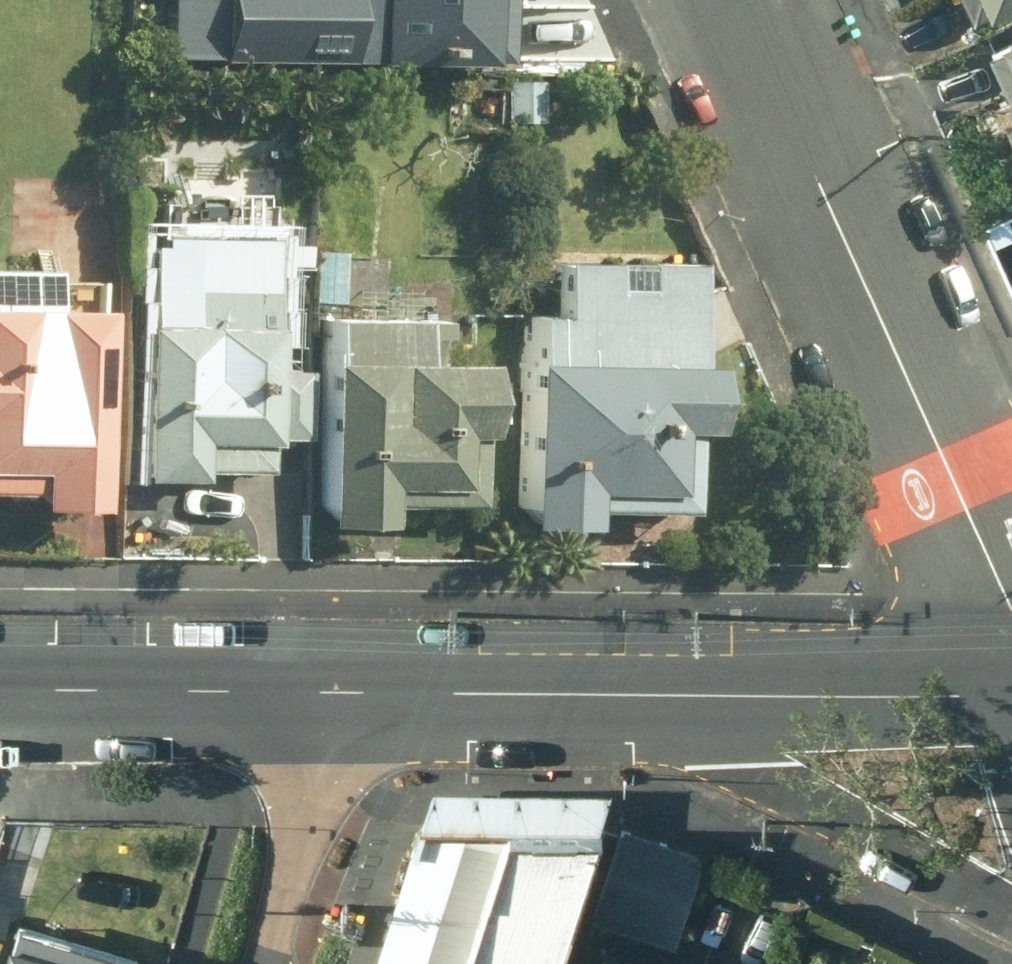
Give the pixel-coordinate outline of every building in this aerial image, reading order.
[(355,63),(488,63),(488,0),(318,0),(318,9),(284,10),(284,56),(356,56),(355,63)] [(1011,4),(1011,0),(957,0),(969,24),(1011,4)] [(597,78),(594,25),(520,25),(519,78),(597,78)] [(985,42),(987,50),(980,53),(1010,117),(993,125),(1011,168),(1011,30),(985,42)] [(530,124),(529,81),(494,82),(496,126),(530,124)] [(139,247),(121,247),(122,479),(180,480),(179,446),(189,446),(188,473),(249,473),(250,439),(294,439),(294,371),(251,372),(251,240),(139,240),(139,247)] [(302,243),(268,244),(268,272),(302,272),(302,243)] [(501,344),(494,344),(494,519),(562,521),(564,495),(661,495),(663,414),(672,412),(674,346),(661,346),(661,245),(528,244),(527,299),(502,300),(501,344)] [(306,303),(333,304),(334,252),(307,252),(306,303)] [(75,512),(73,284),(24,285),(24,270),(0,270),(0,495),(11,495),(12,513),(75,512)] [(307,364),(299,365),(300,527),(361,526),(361,506),(453,505),(451,365),(393,366),(392,341),(422,340),(422,320),(307,323),(307,364)] [(183,483),(117,482),(116,551),(183,553),(183,483)] [(438,785),(429,816),(608,813),(616,788),(438,785)] [(429,816),(384,963),(562,963),(608,813),(429,816)] [(678,944),(709,851),(625,825),(594,917),(678,944)] [(23,936),(15,963),(124,963),(23,936)] [(901,963),(927,963),(904,955),(901,963)]
